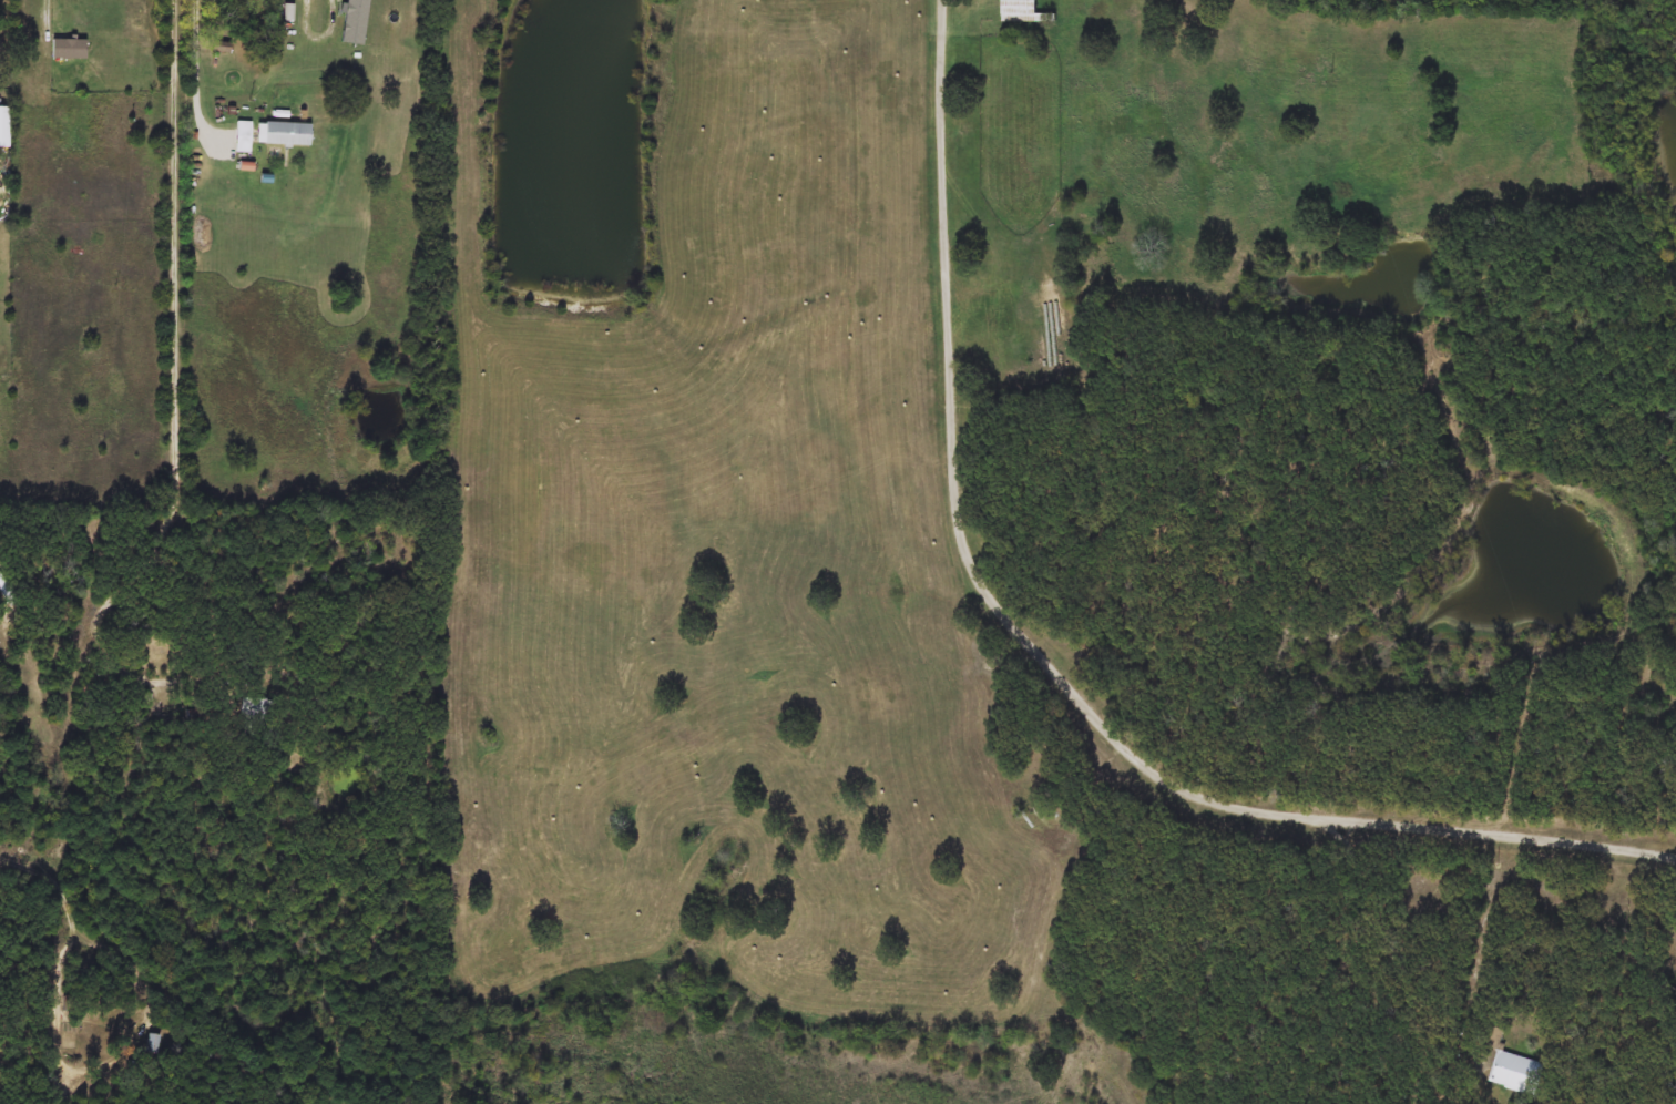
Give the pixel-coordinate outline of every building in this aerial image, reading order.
[(1002,22),(1002,0),(1036,0),(1036,13),(1056,13),(1056,22),(1002,22)] [(52,59),(52,40),(86,40),(86,59),(52,59)] [(309,123),(309,145),(257,145),(257,123),(309,123)] [(262,725),(253,725),(253,699),(269,699),(269,715),(262,715),(262,725)] [(1500,1054),(1547,1063),(1541,1094),(1492,1084),(1499,1052),(1483,1049),(1488,1025),(1505,1029),(1500,1054)] [(160,1053),(146,1051),(149,1033),(161,1034),(160,1053)]
